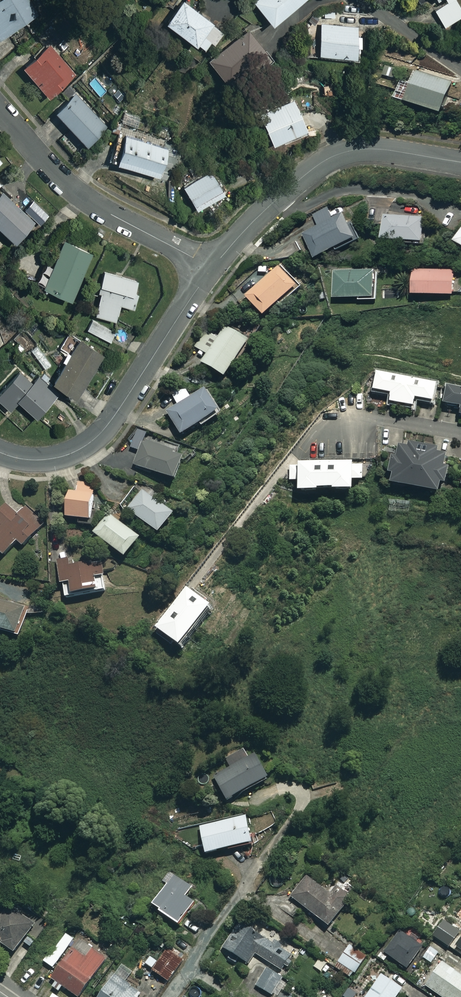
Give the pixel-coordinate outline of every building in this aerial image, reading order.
[(29,0),(0,0),(0,34),(36,13),(29,0)] [(186,0),(174,0),(161,17),(191,40),(209,17),(186,0)] [(268,21),(295,0),(252,0),(268,21)] [(455,0),(450,0),(433,9),(442,25),(460,14),(460,10),(455,0)] [(355,25),(318,22),(316,50),(352,53),(353,43),(359,44),(359,34),(354,33),(355,25)] [(220,31),(209,23),(195,40),(206,49),(220,31)] [(262,50),(247,30),(208,59),(222,78),(262,50)] [(72,72),(47,42),(21,64),(46,94),(72,72)] [(451,81),(415,70),(406,100),(442,110),(451,81)] [(104,123),(68,84),(61,91),(67,97),(54,110),(84,142),(104,123)] [(304,127),(292,98),(257,113),(269,142),(304,127)] [(167,147),(121,133),(113,159),(158,174),(167,147)] [(221,190),(208,169),(181,185),(194,206),(221,190)] [(0,188),(0,228),(11,239),(39,212),(27,200),(19,208),(0,188)] [(333,216),(328,207),(313,215),(318,225),(303,233),(316,256),(335,245),(337,248),(358,237),(343,211),(333,216)] [(426,217),(384,212),(382,236),(423,241),(426,217)] [(90,251),(62,237),(39,281),(67,296),(90,251)] [(244,295),(261,316),(276,304),(279,308),(299,291),(279,267),(244,295)] [(454,268),(413,268),(413,292),(453,293),(454,268)] [(98,291),(93,311),(113,316),(117,302),(131,305),(137,277),(104,269),(103,274),(99,273),(95,290),(98,291)] [(376,269),(334,270),(334,296),(358,296),(358,299),(376,298),(376,269)] [(113,330),(91,318),(87,328),(109,339),(113,330)] [(248,341),(225,325),(217,337),(206,330),(195,347),(206,355),(201,362),(223,377),(248,341)] [(102,353),(71,331),(61,346),(68,351),(50,378),(73,394),(102,353)] [(51,363),(37,345),(30,351),(44,369),(51,363)] [(5,409),(13,399),(35,417),(56,392),(34,373),(28,381),(14,369),(0,385),(0,404),(5,409)] [(435,382),(376,373),(373,390),(390,393),(388,402),(412,406),(414,397),(432,401),(435,382)] [(444,385),(442,403),(460,406),(458,415),(460,415),(460,388),(444,385)] [(219,413),(203,388),(166,412),(180,435),(200,422),(202,425),(219,413)] [(184,453),(143,439),(134,466),(175,480),(184,453)] [(445,455),(394,446),(388,483),(438,492),(445,455)] [(362,462),(296,464),(296,469),(289,469),(289,481),(296,481),(296,491),(351,489),(351,480),(362,480),(362,462)] [(92,483),(76,482),(76,491),(66,491),(65,517),(90,519),(92,483)] [(172,513),(141,490),(127,509),(157,533),(172,513)] [(5,504),(0,509),(0,553),(2,555),(17,541),(22,546),(44,524),(26,506),(17,515),(5,504)] [(138,537),(108,513),(93,533),(123,557),(138,537)] [(56,559),(60,585),(61,584),(63,598),(107,592),(103,563),(75,567),(73,557),(56,559)] [(209,606),(187,588),(155,627),(177,645),(209,606)] [(24,603),(2,597),(1,601),(0,601),(0,629),(15,634),(24,603)] [(43,604),(26,605),(27,614),(44,614),(43,604)] [(268,777),(255,753),(213,777),(226,800),(268,777)] [(251,842),(245,816),(199,827),(205,853),(251,842)] [(191,887),(174,874),(151,905),(178,926),(195,904),(185,896),(191,887)] [(331,894),(307,875),(291,896),(328,926),(350,898),(337,887),(331,894)] [(0,915),(0,945),(13,954),(35,924),(10,906),(2,916),(0,915)] [(291,953),(240,922),(224,949),(248,963),(254,954),(281,970),(291,953)] [(423,945),(401,928),(383,951),(405,968),(423,945)] [(452,939),(438,929),(433,936),(448,946),(452,939)] [(76,940),(66,933),(56,947),(54,946),(43,961),(55,969),(50,977),(77,996),(105,957),(77,937),(76,940)] [(439,953),(431,946),(423,956),(431,963),(439,953)] [(181,961),(166,950),(157,961),(150,956),(145,963),(167,980),(181,961)] [(360,964),(343,954),(334,967),(351,978),(360,964)] [(438,960),(422,983),(443,996),(460,996),(460,975),(438,960)] [(281,976),(266,968),(256,985),(271,994),(281,976)] [(381,973),(362,996),(395,996),(402,989),(381,973)] [(113,974),(98,996),(137,996),(138,991),(113,974)]
